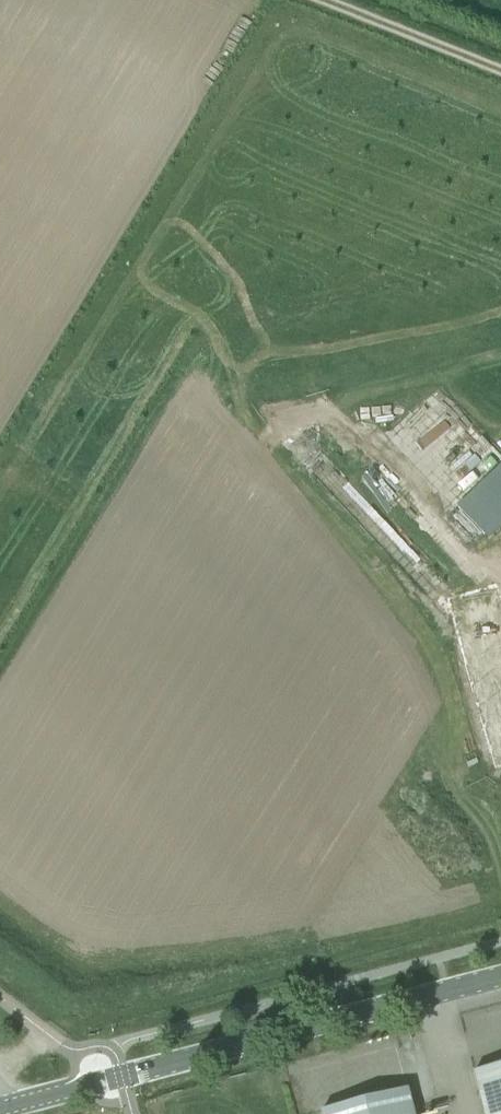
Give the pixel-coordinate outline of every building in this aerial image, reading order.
[(482,526),(500,508),(481,488),(462,506),(482,526)] [(495,1065),(496,1068),(474,1073),(484,1113),(500,1113),(500,1064),(495,1065)] [(324,1113),(416,1113),(410,1090),(388,1095),(388,1093),(366,1099),(366,1101),(323,1112),(324,1113)]
